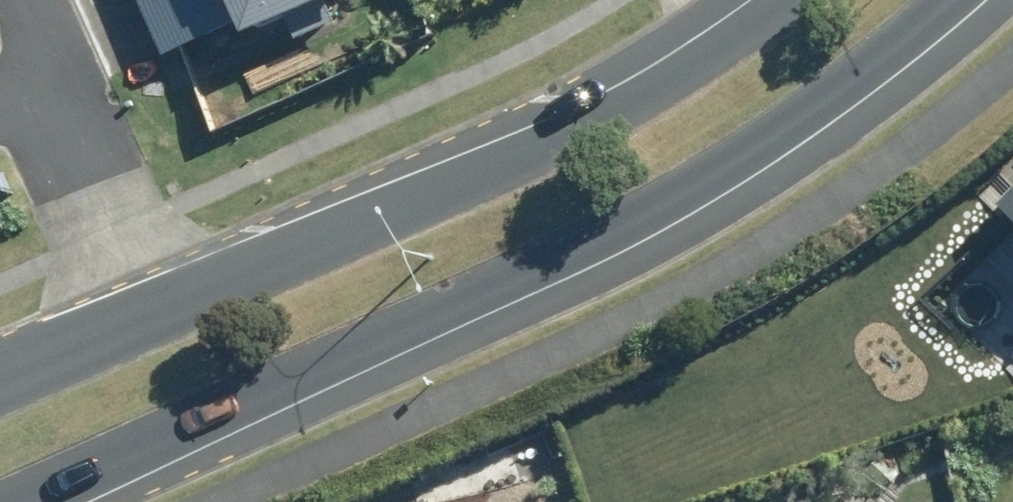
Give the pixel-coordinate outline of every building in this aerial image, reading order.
[(170,55),(248,18),(255,34),(332,0),(145,0),(170,55)]
